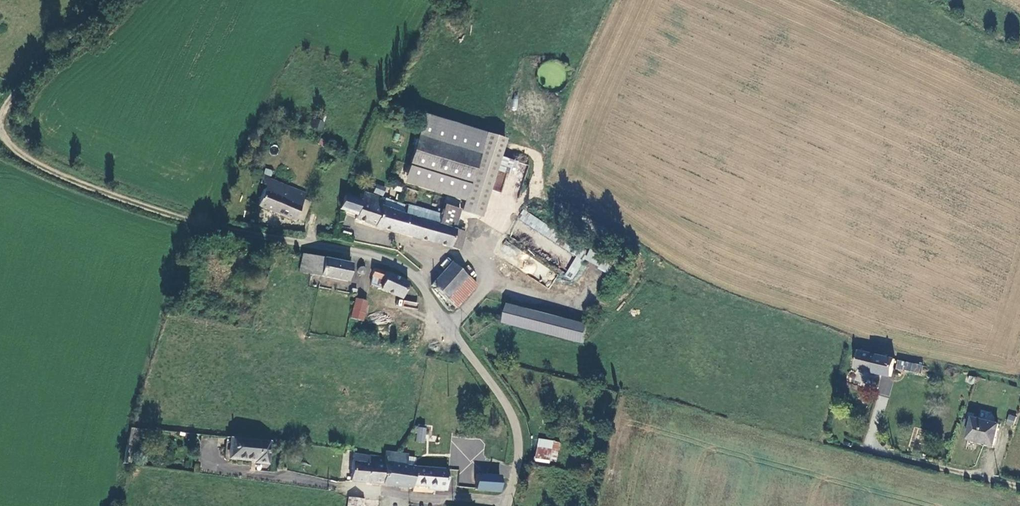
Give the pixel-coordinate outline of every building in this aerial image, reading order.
[(313,128),(321,129),(323,117),(315,116),(313,128)] [(501,141),(421,117),(403,177),(464,195),(459,212),(479,217),(501,141)] [(305,191),(260,171),(257,178),(265,182),(255,203),(292,219),(305,191)] [(361,201),(343,196),(339,209),(354,216),(353,219),(370,226),(460,250),(465,232),(454,229),(459,210),(443,205),(440,214),(408,205),(405,215),(381,209),(383,201),(363,194),(361,201)] [(447,196),(445,203),(455,205),(457,198),(447,196)] [(523,210),(518,219),(571,252),(574,247),(559,238),(561,233),(523,210)] [(607,272),(613,261),(589,248),(583,259),(607,272)] [(350,264),(301,254),(299,261),(310,263),(308,274),(347,281),(350,264)] [(564,276),(572,280),(583,260),(575,256),(564,276)] [(310,263),(299,261),(297,271),(308,274),(310,263)] [(477,285),(452,263),(432,285),(457,307),(477,285)] [(359,267),(356,269),(356,272),(358,275),(362,276),(365,274),(365,270),(363,267),(359,267)] [(379,271),(374,269),(371,275),(380,280),(377,287),(402,297),(408,282),(379,271)] [(368,300),(356,299),(353,317),(365,319),(368,300)] [(589,324),(510,304),(506,322),(584,342),(589,324)] [(890,376),(895,359),(859,349),(854,367),(890,376)] [(926,375),(927,367),(899,361),(898,369),(926,375)] [(1002,422),(975,416),(970,439),(996,446),(1002,422)] [(422,443),(424,429),(416,428),(414,442),(422,443)] [(135,431),(128,429),(124,448),(131,449),(135,431)] [(533,459),(554,465),(561,443),(539,437),(533,459)] [(270,441),(230,438),(228,460),(268,464),(270,441)] [(357,450),(353,449),(349,481),(383,485),(386,457),(384,456),(357,452),(357,450)] [(407,455),(386,449),(384,456),(386,457),(383,485),(413,488),(413,485),(445,489),(448,470),(407,466),(407,455)] [(499,493),(502,478),(477,475),(477,480),(461,478),(460,488),(476,489),(476,491),(499,493)]
